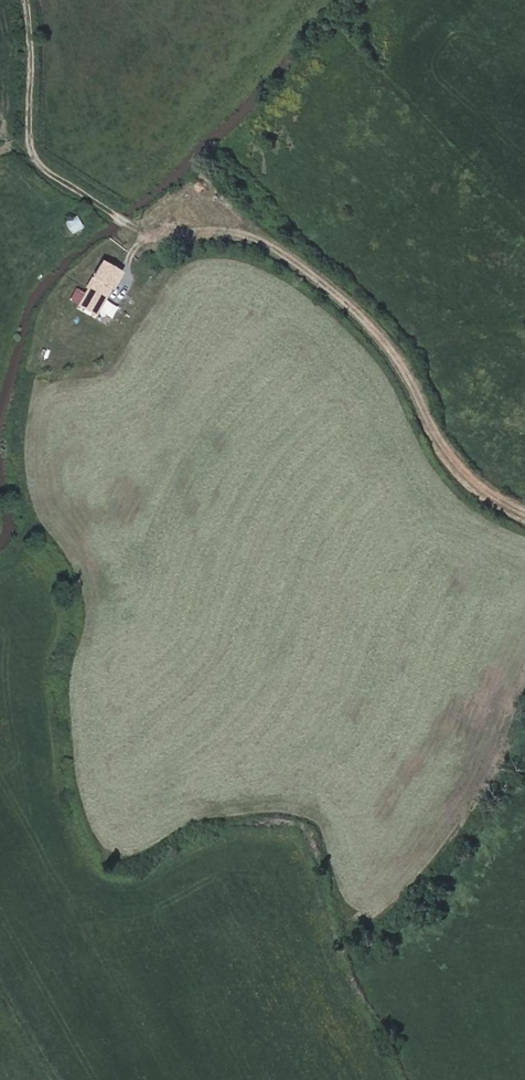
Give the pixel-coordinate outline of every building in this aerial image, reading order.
[(75,215),(63,220),(68,232),(80,227),(75,215)] [(98,260),(74,305),(94,316),(119,271),(98,260)]
